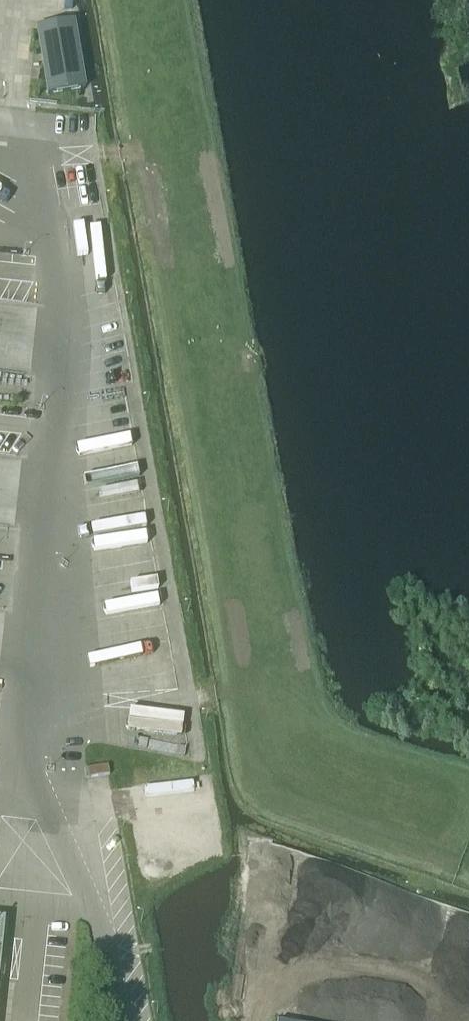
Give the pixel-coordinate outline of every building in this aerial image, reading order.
[(73,21),(36,28),(47,95),(85,89),(73,21)]
